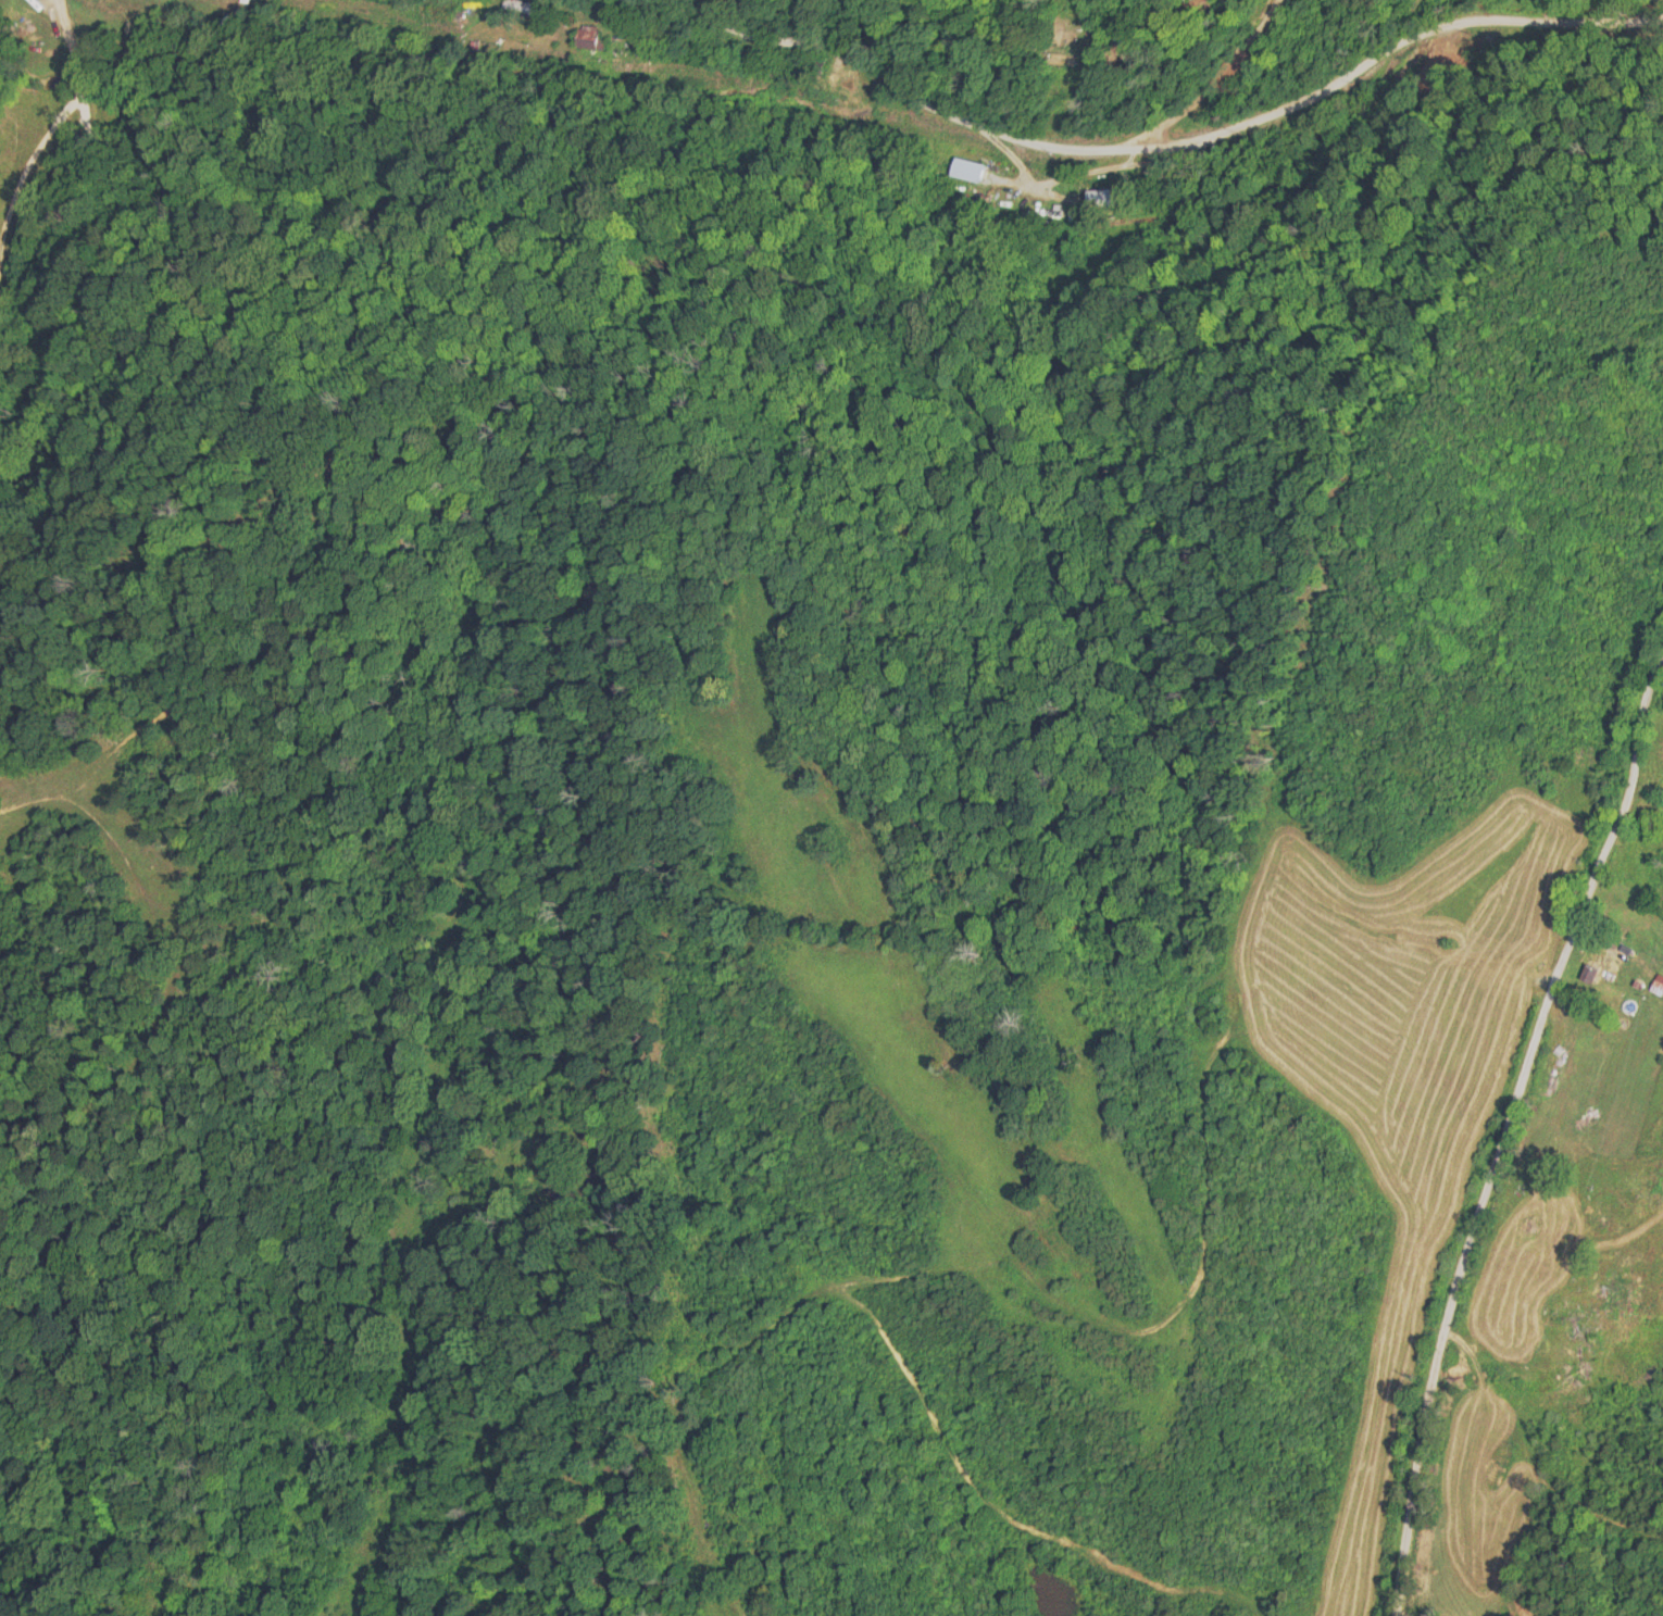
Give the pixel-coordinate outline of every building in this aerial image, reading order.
[(551,16),(552,6),(518,0),(503,0),(502,8),(551,16)] [(984,164),(955,156),(950,175),(979,183),(984,164)] [(1089,205),(1116,205),(1116,190),(1089,190),(1089,205)] [(1587,968),(1615,978),(1622,960),(1594,949),(1587,968)] [(1518,1236),(1531,1241),(1537,1224),(1524,1219),(1518,1236)]
